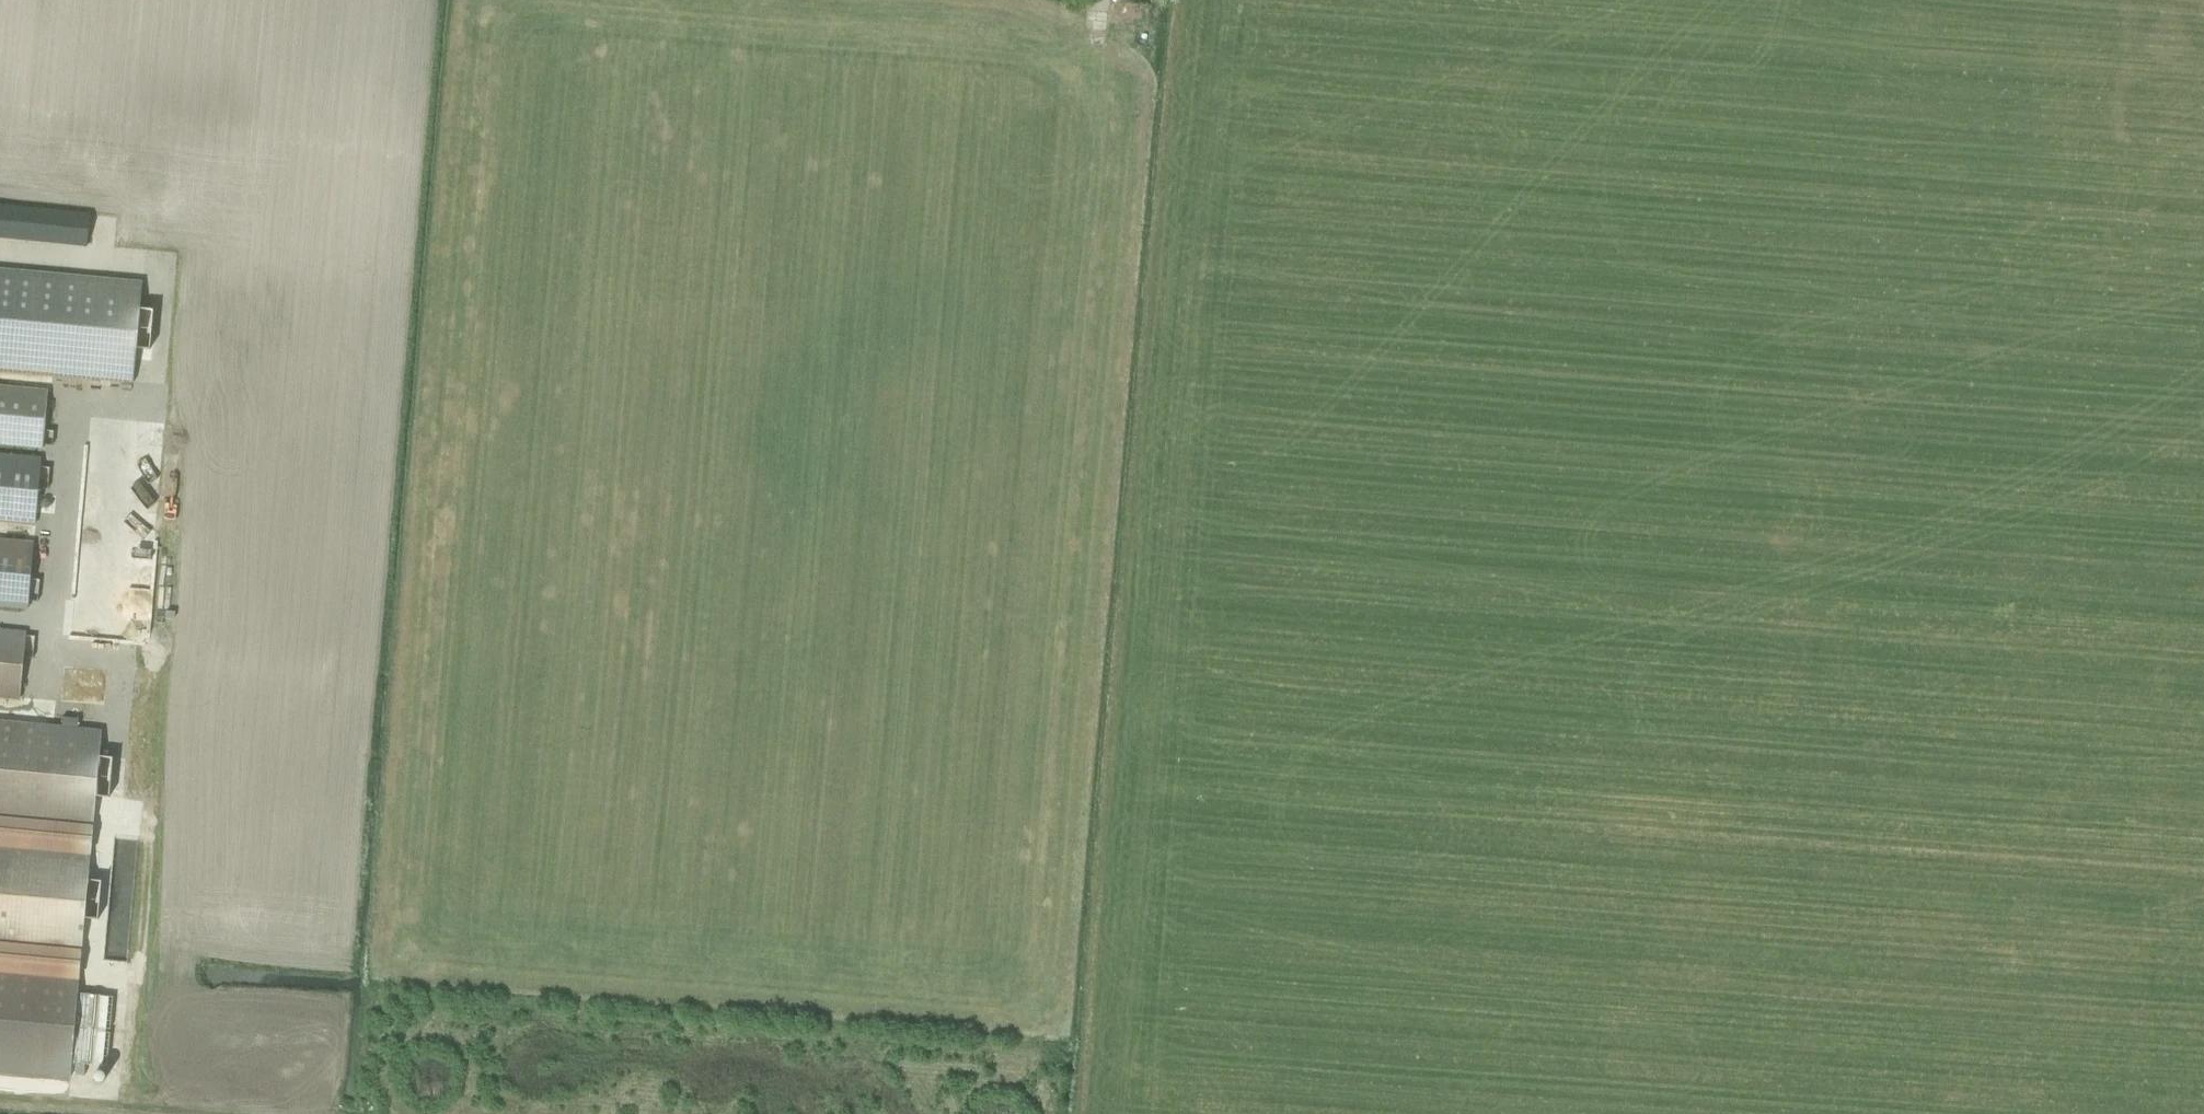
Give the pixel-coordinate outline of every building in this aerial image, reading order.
[(87,247),(91,214),(0,204),(0,238),(87,247)] [(154,310),(140,309),(143,284),(0,271),(0,369),(134,381),(137,349),(150,350),(154,310)] [(43,449),(48,390),(0,386),(0,445),(43,449)] [(36,525),(42,458),(0,454),(0,521),(36,525)] [(29,607),(35,540),(0,537),(0,604),(29,607)] [(21,696),(27,632),(0,630),(0,694),(21,696)] [(93,826),(96,795),(109,797),(113,756),(100,755),(102,730),(78,727),(79,717),(62,716),(61,726),(0,720),(0,818),(93,826)] [(83,951),(86,918),(98,920),(102,880),(89,879),(92,853),(0,844),(0,943),(83,951)] [(69,1080),(71,1064),(77,1064),(76,1075),(84,1076),(85,1064),(104,1066),(104,1065),(107,1065),(113,997),(101,996),(101,995),(77,993),(79,975),(0,968),(0,1073),(69,1080)]
